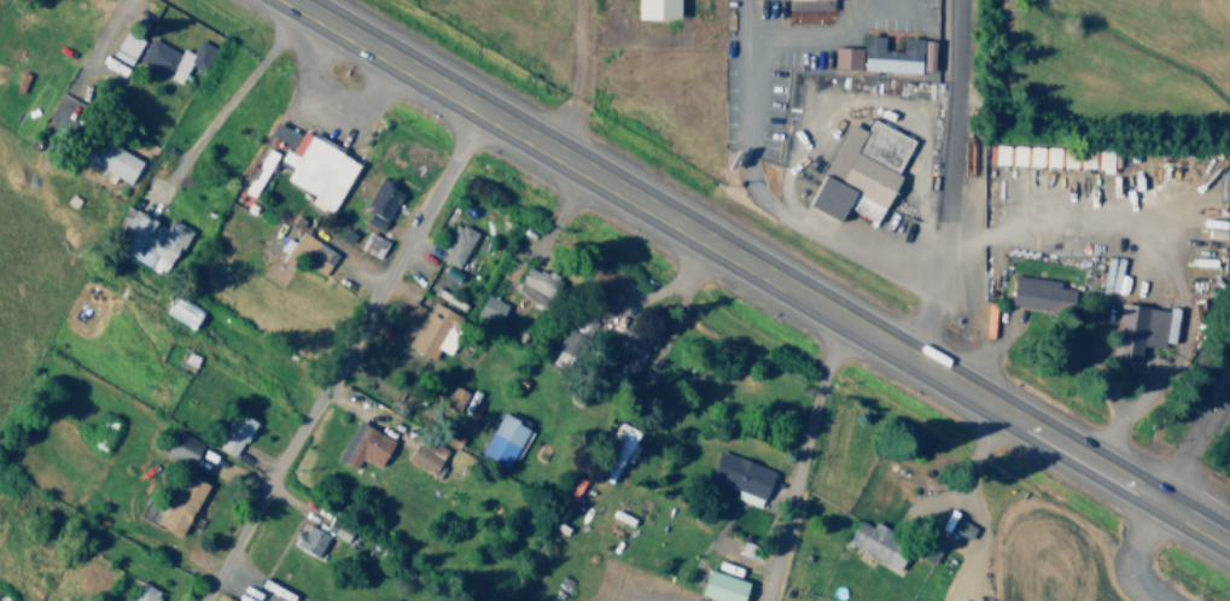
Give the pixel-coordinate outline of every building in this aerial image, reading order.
[(678,17),(677,0),(635,0),(636,18),(678,17)] [(110,55),(126,65),(141,40),(125,30),(110,55)] [(831,68),(919,72),(921,39),(899,38),(899,50),(881,49),(882,36),(860,35),(859,47),(832,46),(831,68)] [(178,82),(187,64),(201,71),(213,47),(196,39),(188,56),(148,36),(136,61),(178,82)] [(912,139),(869,119),(864,130),(846,121),(806,206),(837,221),(843,207),(875,222),(898,175),(895,173),(912,139)] [(283,180),(312,195),(308,203),(329,214),(356,161),(299,132),(298,134),(272,121),(266,134),(287,145),(278,161),(290,166),(283,180)] [(80,156),(127,184),(140,162),(94,135),(80,156)] [(1005,164),(1005,145),(991,145),(991,164),(1005,164)] [(187,229),(168,219),(164,226),(131,209),(111,247),(164,274),(187,229)] [(454,268),(474,234),(456,223),(436,257),(454,268)] [(377,258),(385,242),(366,232),(357,249),(377,258)] [(545,297),(555,278),(526,264),(517,282),(545,297)] [(1057,282),(1012,274),(1007,304),(1068,314),(1072,289),(1056,287),(1057,282)] [(504,303),(482,295),(476,313),(498,321),(504,303)] [(199,310),(173,296),(164,313),(190,327),(199,310)] [(405,346),(430,359),(435,349),(446,354),(457,333),(450,330),(458,316),(429,301),(405,346)] [(1137,361),(1139,345),(1161,348),(1162,336),(1172,337),(1175,310),(1118,304),(1112,358),(1137,361)] [(553,348),(570,357),(580,336),(563,327),(553,348)] [(648,336),(623,328),(613,359),(628,364),(626,368),(636,372),(648,336)] [(465,392),(451,385),(441,404),(454,412),(465,392)] [(233,457),(253,421),(233,410),(214,447),(233,457)] [(477,454),(506,469),(527,427),(499,413),(477,454)] [(335,459),(354,468),(359,457),(379,467),(392,439),(354,421),(335,459)] [(637,431),(619,423),(595,476),(610,483),(621,459),(628,462),(635,446),(631,444),(637,431)] [(192,464),(200,440),(172,431),(164,455),(192,464)] [(405,459),(431,474),(440,460),(413,445),(405,459)] [(771,467),(715,452),(707,480),(734,488),(731,499),(760,507),(771,467)] [(156,524),(177,536),(206,484),(185,472),(156,524)] [(951,531),(967,538),(973,526),(956,519),(951,531)] [(897,567),(909,540),(870,524),(870,525),(855,520),(845,546),(897,567)] [(292,544),(313,558),(326,536),(305,523),(292,544)] [(706,569),(698,595),(719,600),(740,600),(746,582),(706,569)] [(157,590),(135,580),(125,600),(152,600),(157,590)]
